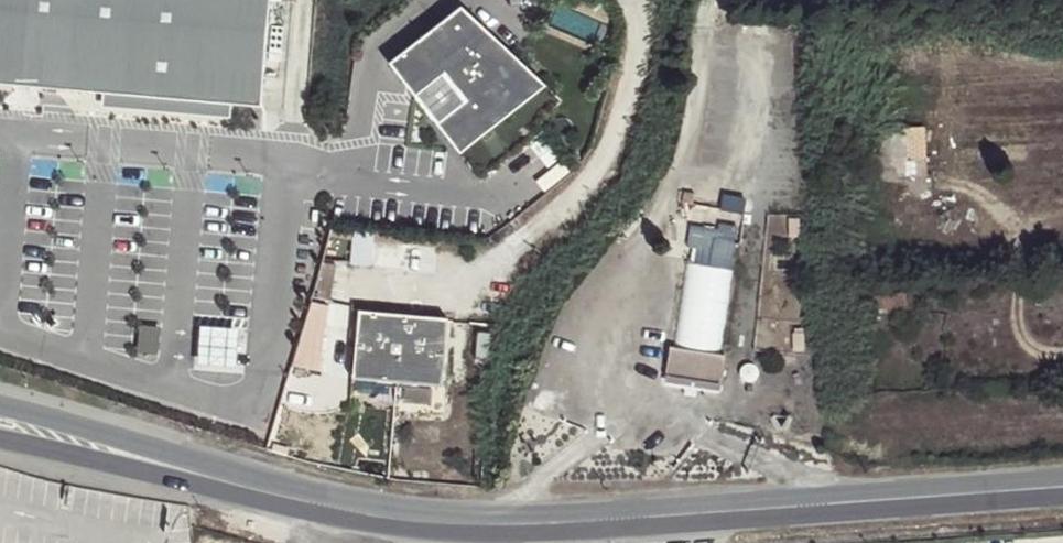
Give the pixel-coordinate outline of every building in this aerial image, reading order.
[(103,97),(228,108),(259,111),(268,0),(0,0),(0,88),(103,97)] [(456,6),(386,60),(479,178),(543,135),(537,124),(562,103),(456,6)] [(228,108),(103,97),(104,111),(228,121),(228,108)] [(930,147),(924,123),(913,126),(917,148),(930,147)] [(352,255),(366,258),(371,235),(358,231),(352,255)] [(686,264),(677,349),(720,354),(723,336),(734,271),(686,264)] [(447,319),(359,312),(354,377),(440,384),(447,319)] [(238,328),(199,327),(198,366),(237,367),(238,328)] [(292,365),(293,366),(309,368),(315,346),(300,341),(292,365)] [(720,354),(677,349),(674,370),(715,376),(720,354)]
